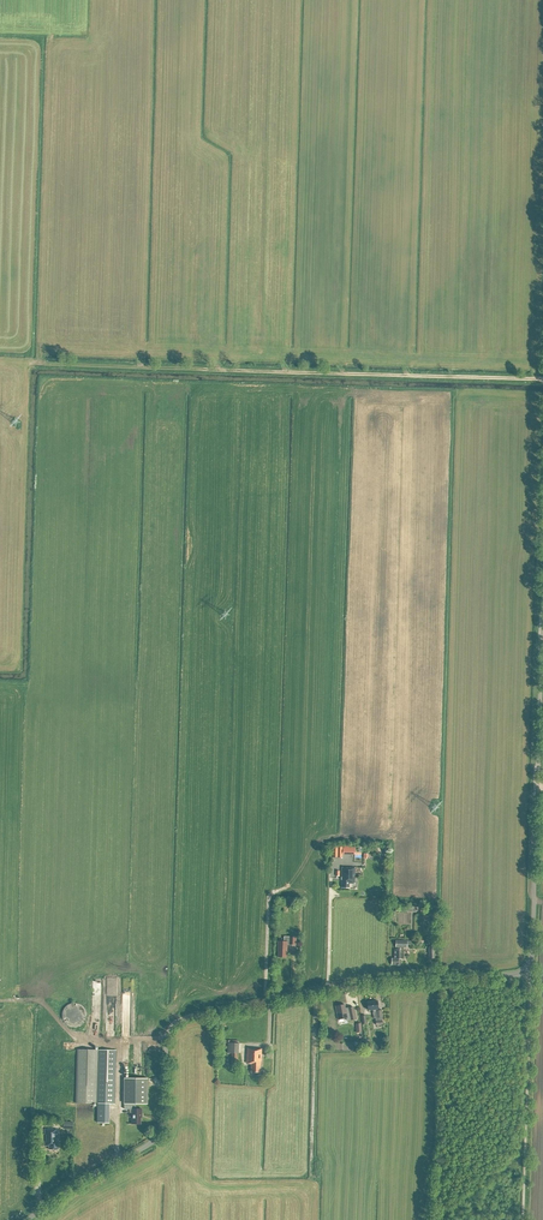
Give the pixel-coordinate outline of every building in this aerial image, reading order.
[(342,857),(342,844),(338,844),(338,847),(333,847),(332,857),(342,857)] [(349,888),(349,880),(355,880),(355,868),(342,867),(341,888),(349,888)] [(283,941),(278,941),(277,957),(286,957),(286,950),(288,950),(288,945),(288,941),(286,941),(286,937),(283,936),(283,941)] [(289,937),(286,937),(286,941),(288,941),(288,945),(295,945),(295,938),(289,937)] [(403,959),(403,950),(403,947),(407,947),(407,945),(411,945),(411,941),(397,941),(397,950),(394,950),(394,958),(392,958),(392,963),(396,963),(396,965),(400,965),(400,959),(403,959)] [(437,947),(428,947),(429,958),(438,958),(437,947)] [(382,1020),(381,1017),(383,1017),(382,1010),(378,1010),(377,1001),(367,1002),(368,1010),(373,1009),(374,1018),(376,1018),(376,1021),(376,1025),(382,1024),(382,1020)] [(64,1009),(63,1012),(62,1015),(63,1018),(64,1021),(66,1024),(68,1026),(71,1027),(75,1027),(78,1027),(81,1026),(83,1024),(85,1021),(86,1018),(87,1015),(86,1012),(85,1009),(83,1006),(81,1004),(78,1003),(75,1003),(71,1003),(68,1004),(66,1006),(64,1009)] [(347,1018),(347,1021),(356,1019),(353,1007),(348,1008),(349,1009),(345,1009),(344,1004),(335,1006),(338,1019),(347,1018)] [(231,1065),(237,1065),(239,1043),(228,1043),(228,1052),(231,1053),(231,1065)] [(260,1072),(260,1064),(261,1064),(262,1049),(247,1048),(247,1063),(251,1064),(251,1072),(260,1072)] [(116,1050),(78,1050),(76,1103),(97,1103),(97,1122),(109,1123),(109,1104),(114,1104),(116,1050)] [(132,1113),(132,1124),(140,1124),(141,1114),(142,1114),(142,1109),(136,1109),(136,1103),(147,1103),(147,1077),(125,1077),(124,1109),(130,1109),(130,1113),(132,1113)] [(57,1143),(57,1129),(53,1129),(45,1129),(45,1146),(49,1146),(49,1149),(58,1150),(58,1143),(57,1143)]
